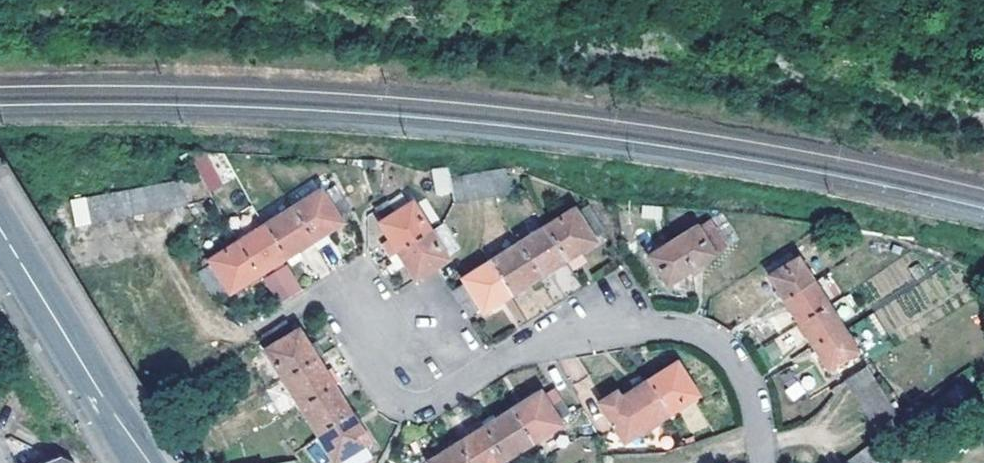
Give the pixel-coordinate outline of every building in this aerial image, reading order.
[(206,152),(192,159),(208,193),(222,187),(206,152)] [(452,186),(449,171),(435,174),(440,198),(454,195),(452,186)] [(492,177),(497,201),(512,198),(507,174),(492,177)] [(481,180),(486,203),(497,201),(492,177),(481,180)] [(76,230),(170,212),(184,209),(179,186),(71,206),(76,230)] [(295,209),(317,244),(321,250),(335,242),(331,235),(336,232),(333,227),(325,215),(338,207),(331,195),(317,203),(314,199),(295,209)] [(373,224),(397,260),(429,239),(407,205),(403,208),(397,198),(385,205),(390,213),(378,221),(373,224)] [(378,221),(390,213),(385,205),(373,213),(378,221)] [(333,227),(345,220),(338,207),(325,215),(333,227)] [(581,228),(593,220),(586,208),(574,216),(581,228)] [(266,229),(287,263),(291,270),(304,261),(300,255),(317,244),(295,209),(266,229)] [(574,216),(571,212),(542,229),(564,264),(579,254),(594,245),(591,240),(602,233),(593,220),(581,228),(574,216)] [(705,217),(694,225),(701,235),(712,227),(705,217)] [(701,235),(694,225),(669,242),(689,271),(713,254),(725,246),(712,227),(701,235)] [(287,263),(266,229),(240,245),(237,247),(258,282),(274,272),(276,275),(285,269),(287,263)] [(542,229),(515,247),(537,281),(551,272),(564,264),(542,229)] [(429,239),(397,260),(390,265),(399,278),(405,274),(412,286),(436,270),(445,264),(443,261),(456,253),(442,231),(429,239)] [(646,258),(666,287),(689,271),(669,242),(646,258)] [(224,279),(231,293),(234,297),(258,282),(237,247),(215,262),(217,267),(202,277),(209,288),(224,279)] [(537,281),(515,247),(487,265),(508,299),(523,290),(537,281)] [(798,257),(769,276),(778,290),(786,301),(815,282),(798,257)] [(508,299),(487,265),(463,280),(466,285),(474,298),(460,307),(467,318),(481,309),(484,314),(496,307),(508,299)] [(231,293),(224,279),(209,288),(218,302),(231,293)] [(792,311),(801,324),(830,305),(815,282),(786,301),(792,311)] [(466,285),(451,294),(460,307),(474,298),(466,285)] [(808,334),(817,347),(845,328),(830,305),(801,324),(808,334)] [(284,385),(319,365),(311,354),(298,335),(290,329),(288,327),(279,333),(285,345),(266,356),(284,385)] [(831,369),(859,349),(845,328),(817,347),(824,359),(831,369)] [(266,356),(285,345),(279,333),(265,343),(262,345),(266,356)] [(311,354),(319,365),(326,361),(318,349),(311,354)] [(303,416),(338,394),(344,390),(336,377),(329,381),(319,365),(284,385),(303,416)] [(671,417),(701,398),(679,366),(650,384),(671,417)] [(850,389),(869,374),(864,366),(843,380),(850,389)] [(858,399),(879,384),(869,374),(850,389),(858,399)] [(671,417),(650,384),(648,380),(637,386),(640,390),(622,401),(617,395),(600,405),(625,444),(643,433),(671,417)] [(954,403),(970,391),(962,382),(950,390),(954,403)] [(943,411),(954,403),(950,390),(939,398),(943,411)] [(513,412),(535,446),(561,430),(558,426),(550,415),(563,408),(555,393),(540,401),(537,397),(524,405),(513,412)] [(318,440),(354,420),(346,407),(338,394),(303,416),(318,440)] [(930,420),(943,411),(939,398),(927,407),(930,420)] [(930,420),(927,407),(915,415),(919,428),(930,420)] [(558,426),(570,418),(563,408),(550,415),(558,426)] [(488,428),(511,462),(535,446),(513,412),(499,421),(488,428)] [(907,437),(919,428),(915,415),(901,426),(907,437)] [(318,440),(322,447),(332,462),(346,462),(367,450),(366,447),(369,443),(361,431),(354,420),(318,440)] [(894,446),(907,437),(901,426),(888,435),(894,446)] [(488,428),(475,437),(460,447),(471,462),(510,462),(511,462),(488,428)] [(4,441),(16,462),(27,462),(38,458),(17,436),(4,441)] [(868,439),(856,450),(867,462),(882,462),(886,460),(868,439)] [(460,447),(456,442),(438,454),(423,462),(471,462),(460,447)] [(346,462),(366,462),(372,459),(367,450),(346,462)] [(856,450),(843,462),(867,462),(856,450)]
